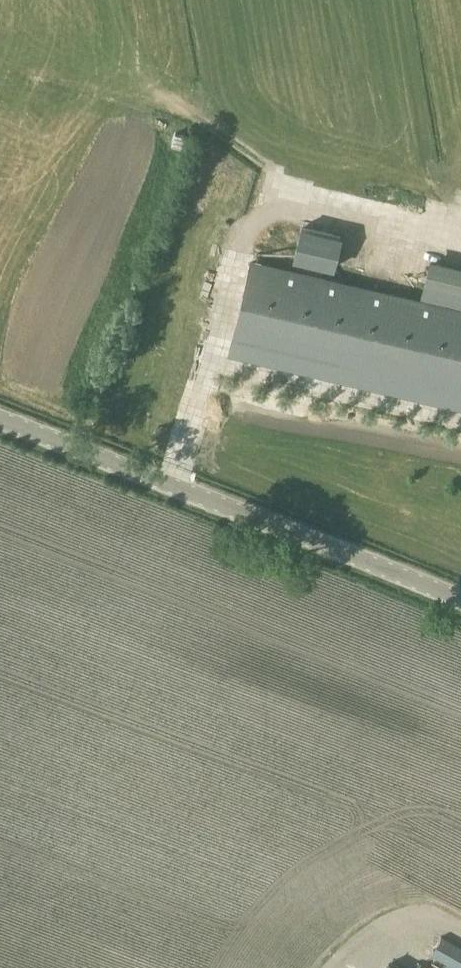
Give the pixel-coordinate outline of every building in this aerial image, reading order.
[(250,265),(238,317),(232,341),(460,395),(460,314),(250,265)] [(417,289),(460,298),(460,274),(421,266),(417,289)] [(450,942),(440,960),(442,961),(455,967),(460,967),(460,948),(450,942)]
